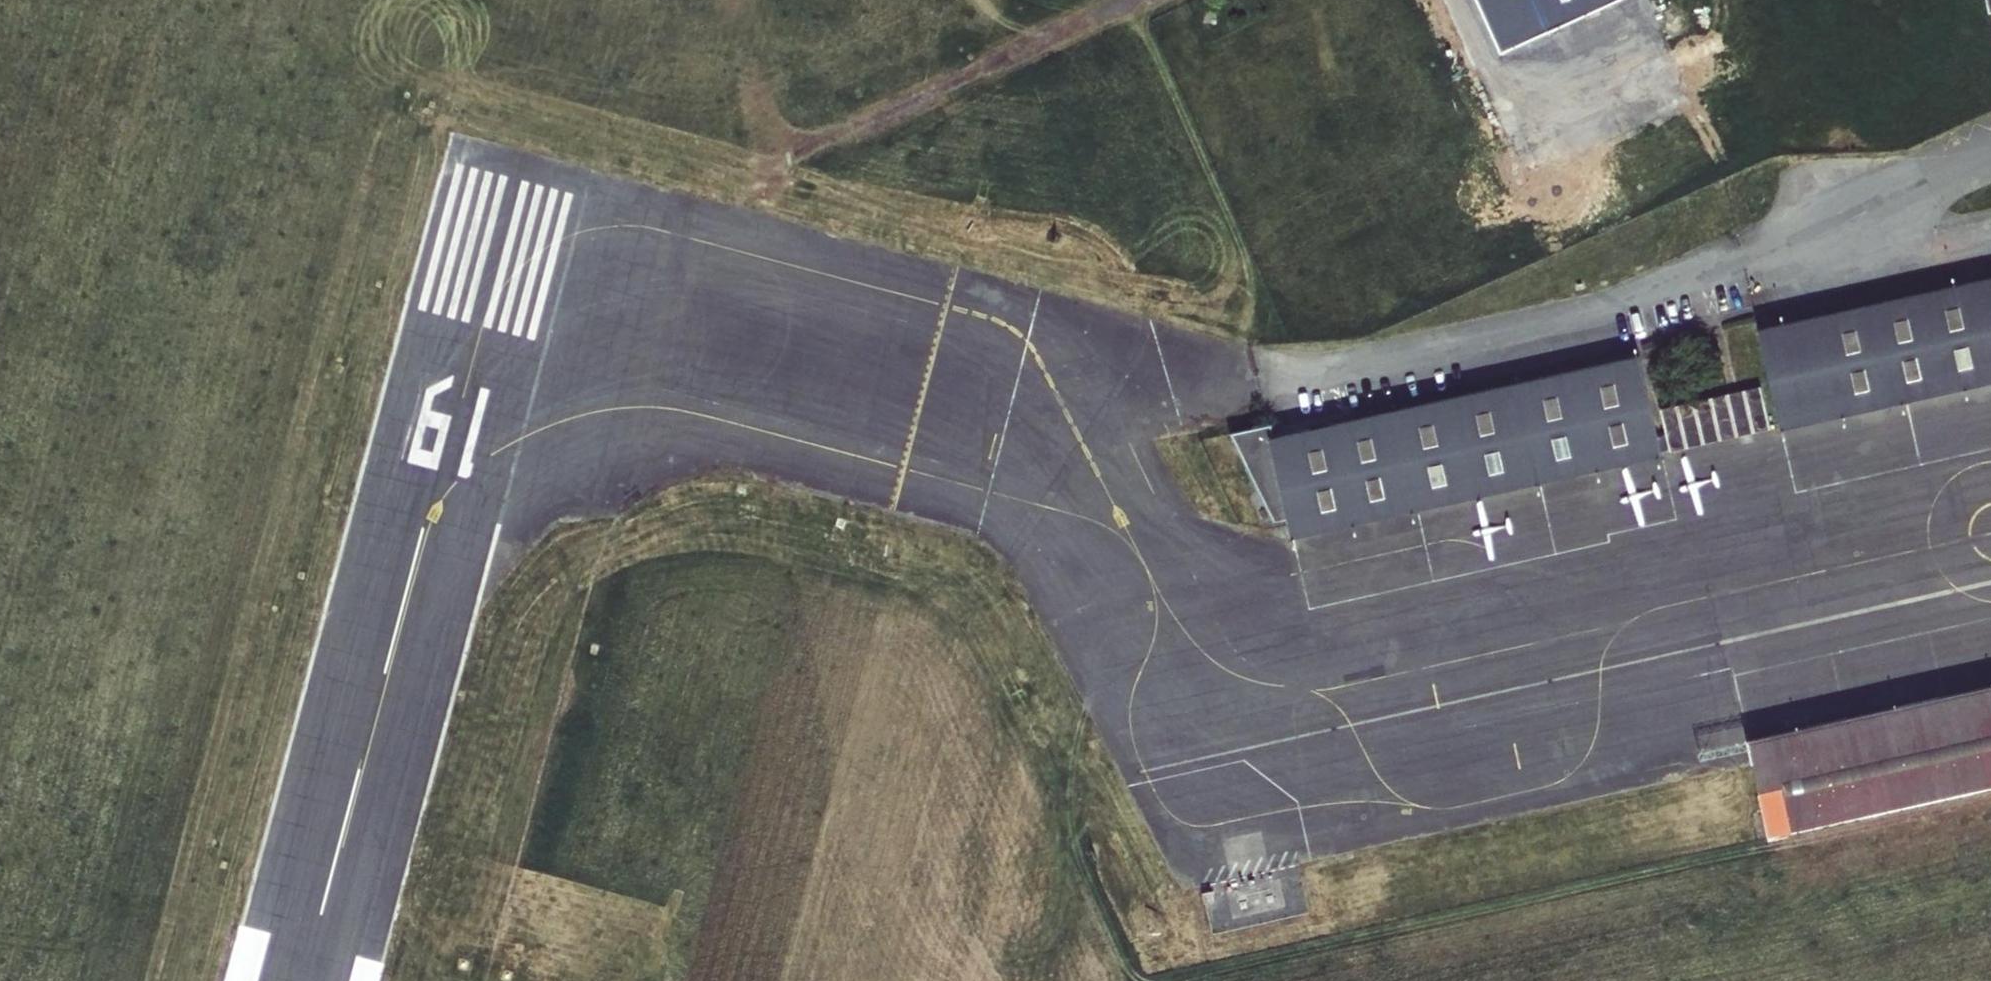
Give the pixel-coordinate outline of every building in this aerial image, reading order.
[(1500,54),(1624,0),(1477,0),(1500,54)] [(1990,387),(1990,284),(1760,335),(1782,434),(1990,387)] [(1662,457),(1640,358),(1274,439),(1270,426),(1228,437),(1274,525),(1288,519),(1293,538),(1662,457)] [(1762,388),(1662,410),(1671,452),(1771,430),(1762,388)] [(1990,789),(1990,686),(1757,738),(1779,836),(1990,789)]
